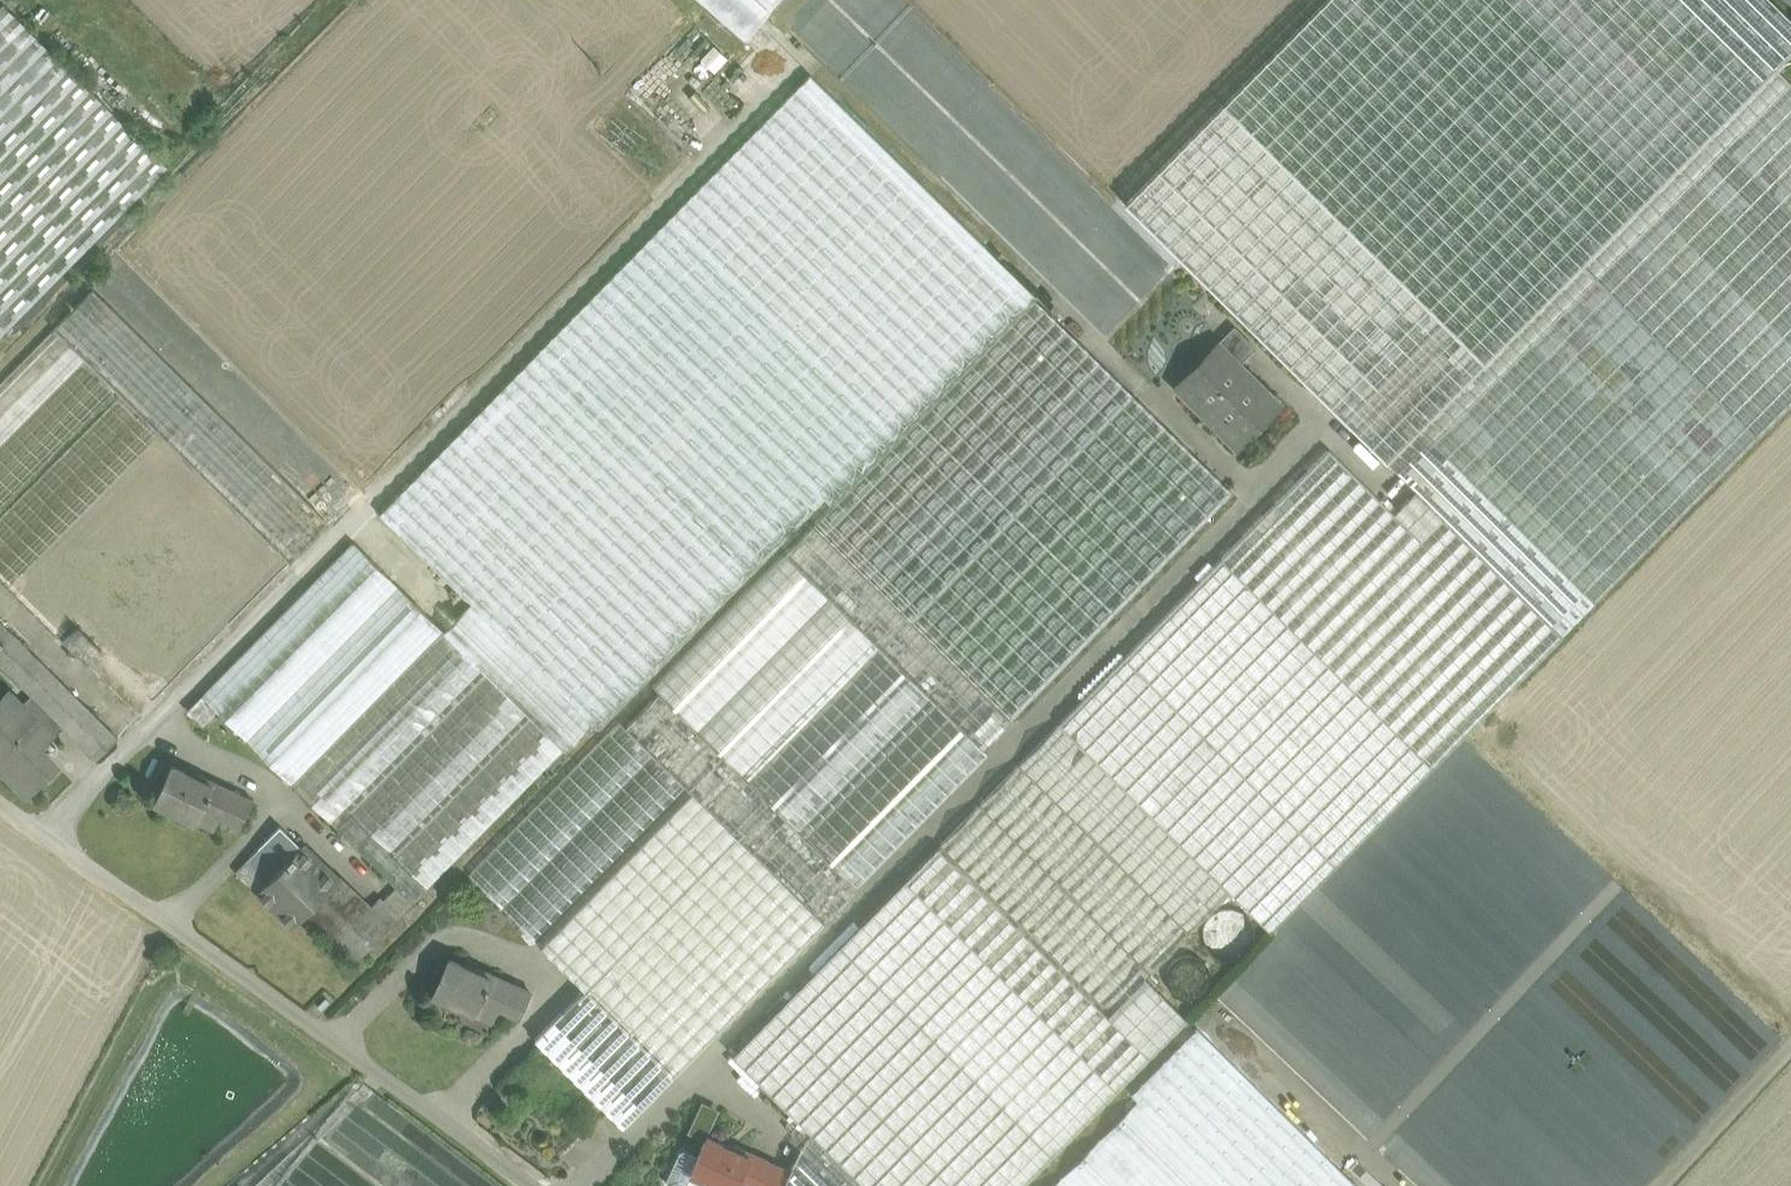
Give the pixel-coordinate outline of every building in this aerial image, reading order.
[(744,39),(779,0),(700,0),(744,39)] [(1442,113),(1575,244),(1790,26),(1790,25),(1765,0),(1553,0),(1442,113)] [(0,7),(0,336),(168,166),(3,4),(0,7)] [(1387,462),(1416,491),(1561,636),(1790,403),(1790,84),(1776,69),(1387,462)] [(810,75),(379,513),(470,602),(591,721),(599,728),(824,498),(831,505),(1034,298),(1035,296),(810,75)] [(1432,103),(1324,212),(1477,363),(1585,254),(1575,244),(1442,113),(1432,103)] [(329,523),(92,289),(54,327),(161,434),(170,442),(209,481),(214,486),(253,525),(258,530),(290,562),(329,523)] [(831,505),(812,524),(911,620),(1133,393),(1034,298),(831,505)] [(0,382),(0,508),(117,390),(54,327),(0,382)] [(1234,328),(1217,344),(1231,358),(1232,357),(1239,364),(1254,348),(1234,328)] [(1231,358),(1217,344),(1175,387),(1201,412),(1210,402),(1246,438),(1280,404),(1239,364),(1232,357),(1231,358)] [(1133,393),(911,620),(1009,716),(1231,488),(1133,393)] [(0,518),(0,578),(9,587),(161,434),(122,395),(0,518)] [(170,442),(18,596),(57,635),(209,481),(170,442)] [(732,1054),(810,1132),(865,1185),(1020,1185),(1186,1018),(1145,977),(1229,891),(1270,932),(1562,637),(1561,636),(1416,491),(1393,514),(1329,450),(732,1054)] [(214,486),(77,625),(116,664),(253,525),(214,486)] [(911,620),(812,524),(784,553),(878,644),(930,695),(937,702),(982,746),(1010,716),(1009,716),(911,620)] [(258,530),(121,669),(153,700),(290,562),(258,530)] [(354,541),(202,694),(292,783),(444,630),(354,541)] [(784,553),(654,686),(657,690),(748,778),(879,645),(878,644),(784,553)] [(591,721),(470,602),(444,630),(483,668),(488,673),(527,712),(532,717),(564,749),(591,721)] [(0,620),(0,662),(32,694),(64,726),(97,758),(118,737),(0,620)] [(116,664),(77,625),(62,640),(139,715),(153,700),(121,669),(116,664)] [(444,630),(292,783),(332,822),(483,668),(444,630)] [(879,645),(748,778),(799,828),(930,695),(879,645)] [(488,673),(351,812),(390,851),(527,712),(488,673)] [(748,778),(657,690),(624,724),(688,788),(714,813),(748,778)] [(8,692),(0,700),(0,766),(28,794),(57,764),(41,748),(53,737),(21,705),(8,692)] [(64,726),(32,694),(21,705),(53,737),(64,726)] [(937,702),(806,835),(807,837),(858,888),(988,752),(982,746),(937,702)] [(532,717),(396,856),(427,888),(564,749),(532,717)] [(619,720),(468,874),(537,941),(688,788),(624,724),(619,720)] [(197,777),(172,766),(156,800),(196,820),(204,802),(221,810),(219,814),(241,825),(253,800),(199,774),(197,777)] [(799,828),(748,778),(714,813),(824,922),(858,888),(807,837),(806,835),(799,828)] [(688,788),(537,941),(585,988),(673,1075),(824,922),(714,813),(688,788)] [(280,825),(259,847),(280,867),(301,846),(280,825)] [(258,891),(257,892),(292,925),(306,911),(336,880),(301,846),(280,867),(271,877),(258,891)] [(249,857),(236,870),(258,891),(271,877),(249,857)] [(373,916),(336,880),(306,911),(356,960),(399,916),(386,903),(373,916)] [(1227,953),(1253,929),(1227,902),(1202,926),(1227,953)] [(531,990),(476,965),(475,968),(450,957),(433,993),(474,1011),(482,993),(499,1001),(497,1005),(519,1016),(531,990)] [(673,1075),(585,988),(535,1039),(623,1126),(673,1075)] [(1420,1185),(1638,1185),(1729,1089),(1719,1080),(1722,1072),(1711,1068),(1706,1080),(1692,1074),(1686,1069),(1673,1064),(1661,1077),(1687,1101),(1636,1082),(1603,1051),(1640,1065),(1649,1042),(1608,1026),(1638,1054),(1632,1060),(1571,1037),(1548,1015),(1544,1027),(1526,1020),(1544,1036),(1514,1025),(1504,1016),(1379,1148),(1420,1185)] [(1197,1027),(1131,1093),(1138,1099),(1061,1176),(1072,1185),(1357,1185),(1197,1027)] [(580,1088),(538,1048),(527,1059),(568,1100),(580,1088)] [(757,1095),(749,1104),(768,1120),(776,1110),(757,1095)] [(810,1132),(795,1159),(789,1170),(782,1185),(865,1185),(810,1132)] [(735,1145),(733,1148),(710,1138),(710,1137),(708,1136),(699,1155),(685,1149),(680,1151),(667,1179),(668,1183),(674,1185),(712,1185),(714,1183),(721,1185),(735,1185),(741,1173),(757,1181),(755,1185),(757,1185),(782,1185),(789,1170),(735,1145)] [(1061,1176),(1051,1185),(1072,1185),(1061,1176)]
